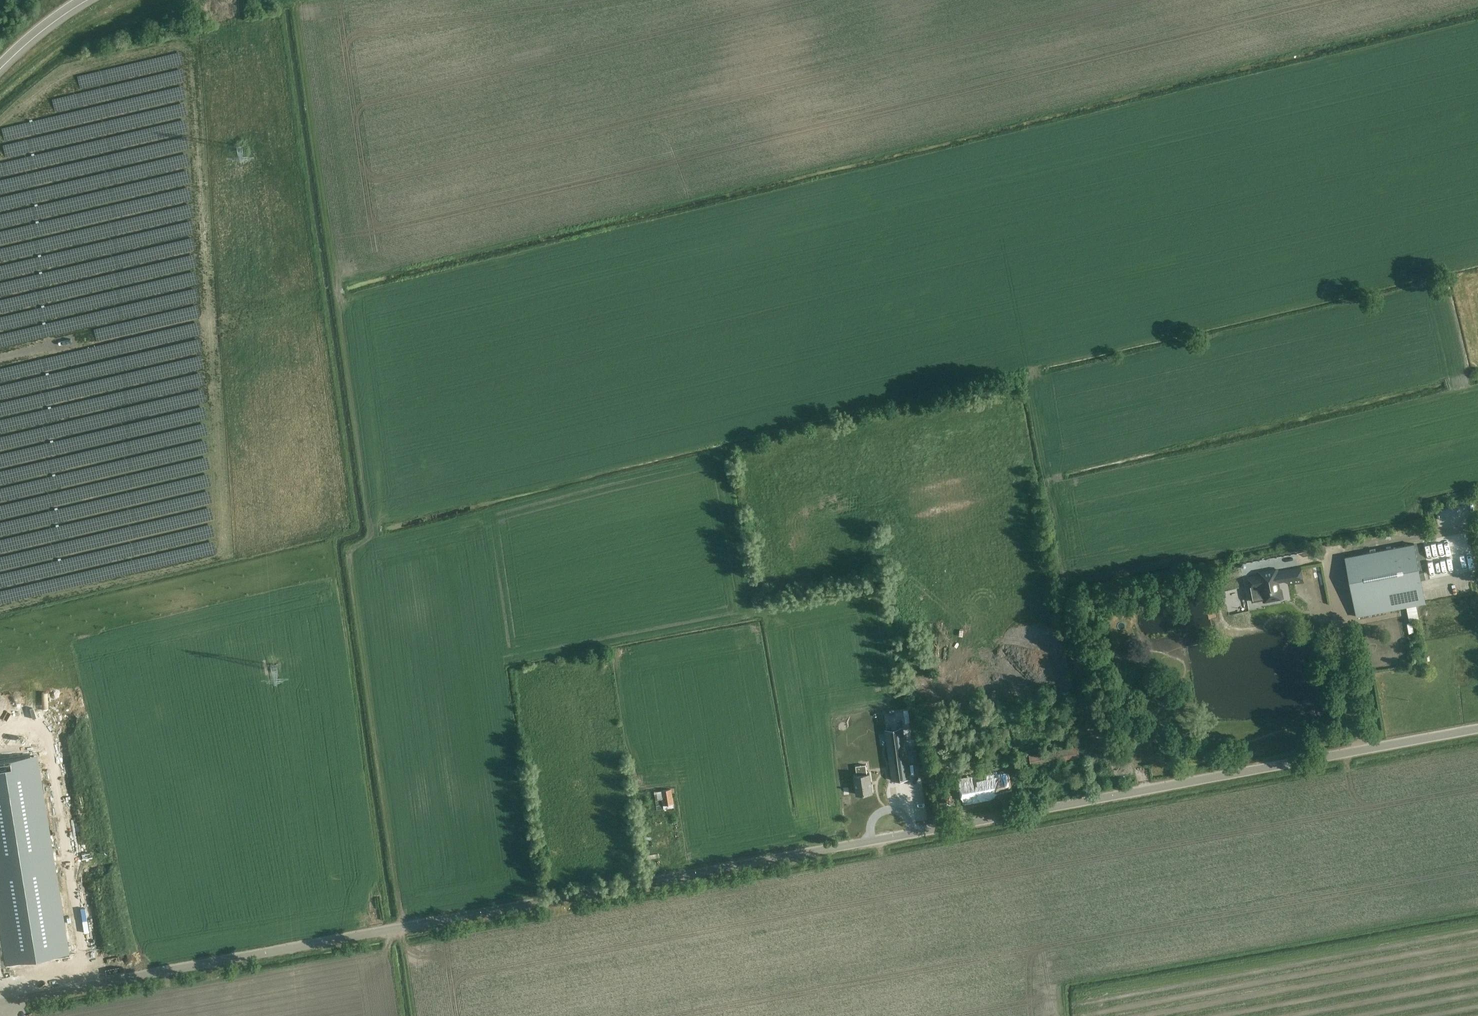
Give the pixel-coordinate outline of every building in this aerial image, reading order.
[(1425,603),(1414,544),(1345,557),(1357,616),(1425,603)] [(1259,576),(1249,578),(1251,589),(1254,588),(1256,586),(1262,585),(1263,590),(1262,592),(1264,602),(1283,598),(1281,590),(1279,588),(1278,582),(1286,580),(1290,584),(1303,581),(1301,567),(1278,572),(1277,569),(1258,573),(1259,576)] [(902,728),(886,730),(893,780),(909,778),(902,728)] [(1078,746),(1030,755),(1032,766),(1080,757),(1078,746)] [(963,765),(975,762),(973,752),(961,754),(963,765)] [(854,775),(857,794),(873,792),(870,773),(867,774),(866,765),(856,766),(857,775),(854,775)] [(996,772),(958,779),(963,805),(991,799),(991,795),(996,794),(997,798),(1013,795),(1009,775),(997,777),(996,772)] [(663,805),(673,804),(671,789),(660,790),(663,805)]
